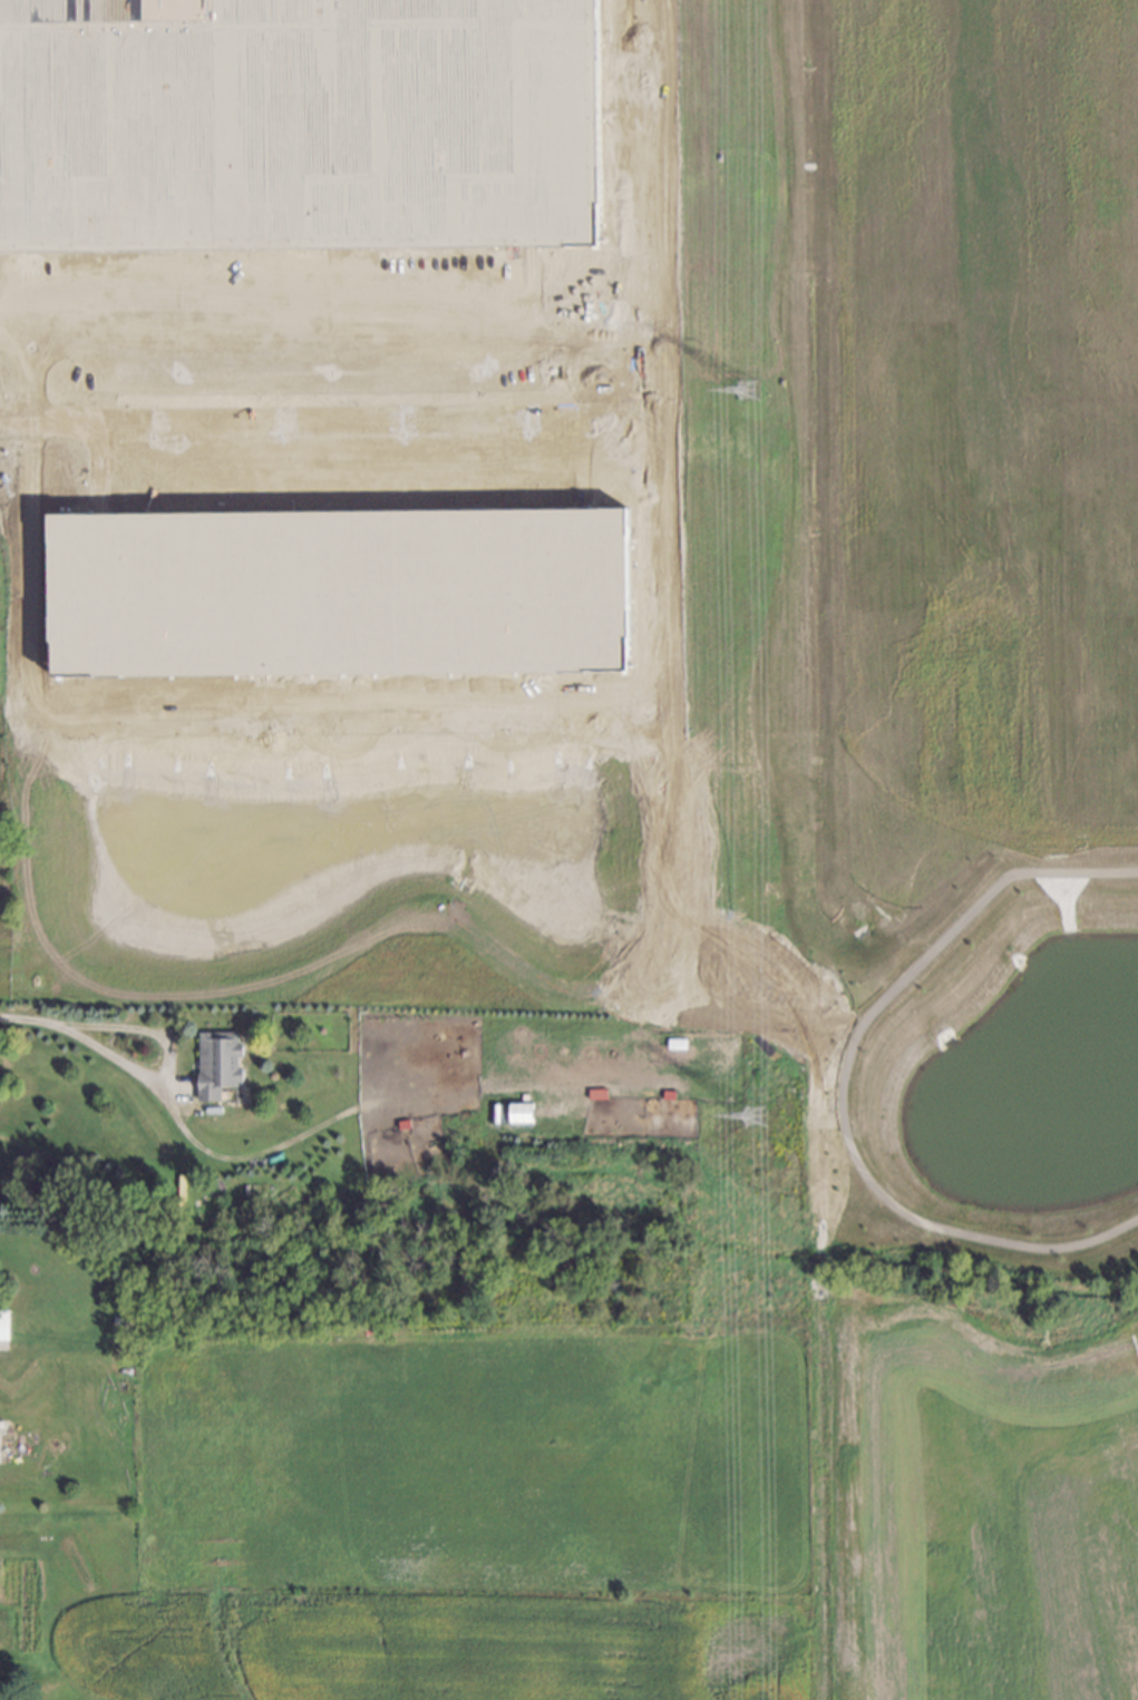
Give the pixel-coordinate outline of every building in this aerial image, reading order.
[(237,1029),(196,1029),(196,1098),(222,1097),(222,1083),(244,1083),(244,1068),(237,1068),(237,1053),(245,1052),(245,1042),(237,1042),(237,1029)] [(584,1093),(584,1083),(603,1082),(603,1092),(584,1093)] [(658,1098),(659,1091),(670,1092),(669,1100),(658,1098)] [(508,1115),(509,1096),(533,1096),(532,1115),(508,1115)] [(397,1124),(396,1116),(407,1115),(408,1123),(397,1124)] [(243,1191),(242,1182),(260,1180),(261,1189),(243,1191)] [(10,1341),(10,1315),(0,1315),(0,1341),(10,1341)]
